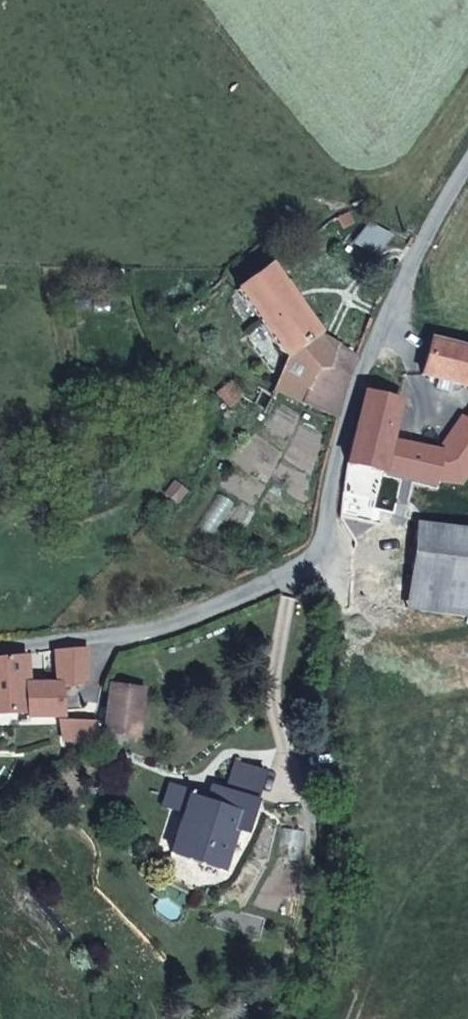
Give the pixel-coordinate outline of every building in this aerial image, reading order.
[(351,224),(353,222),(348,212),(337,217),(343,227),(346,227),(349,226),(351,224)] [(283,285),(269,266),(237,289),(285,356),(317,334),(295,303),(283,285)] [(302,298),(289,281),(283,285),(295,303),(302,298)] [(302,403),(317,369),(329,369),(337,346),(317,334),(285,356),(288,360),(275,389),(302,403)] [(431,340),(422,375),(438,379),(452,383),(467,387),(467,350),(431,340)] [(344,393),(356,357),(337,346),(329,369),(317,369),(302,403),(313,408),(338,418),(344,393)] [(450,392),(452,383),(438,379),(436,388),(450,392)] [(230,407),(242,395),(230,382),(217,394),(230,407)] [(392,431),(399,402),(365,392),(347,463),(363,467),(381,472),(389,441),(392,431)] [(467,471),(467,423),(464,420),(462,418),(438,452),(440,452),(435,479),(460,483),(467,471)] [(396,442),(399,432),(392,431),(389,441),(396,442)] [(435,479),(440,452),(438,452),(396,442),(389,441),(381,472),(422,477),(435,479)] [(360,484),(363,467),(347,463),(344,481),(360,484)] [(457,507),(460,483),(435,479),(422,477),(419,501),(457,507)] [(176,503),(186,491),(175,481),(165,493),(176,503)] [(417,524),(409,584),(467,591),(467,531),(417,524)] [(409,584),(405,608),(467,617),(467,591),(409,584)] [(318,646),(318,643),(318,641),(316,639),(315,638),(312,638),(310,638),(308,640),(307,642),(307,644),(307,646),(308,648),(310,649),(313,650),(315,649),(317,648),(318,646)] [(86,680),(87,647),(56,650),(58,685),(61,685),(61,687),(86,680)] [(61,685),(58,685),(27,685),(26,655),(0,657),(0,713),(26,711),(26,716),(62,717),(61,687),(61,685)] [(136,735),(142,688),(111,685),(104,731),(136,735)] [(255,801),(265,770),(236,761),(226,791),(255,801)] [(185,810),(190,797),(191,797),(193,790),(192,789),(192,791),(173,784),(173,783),(171,783),(165,803),(173,805),(185,810)] [(222,803),(226,791),(213,787),(208,803),(220,807),(223,805),(222,803)] [(244,832),(255,801),(226,791),(222,803),(223,805),(220,807),(208,803),(191,797),(190,797),(185,810),(176,839),(195,845),(202,863),(221,870),(235,829),(244,832)] [(202,863),(195,845),(176,839),(171,853),(202,863)]
